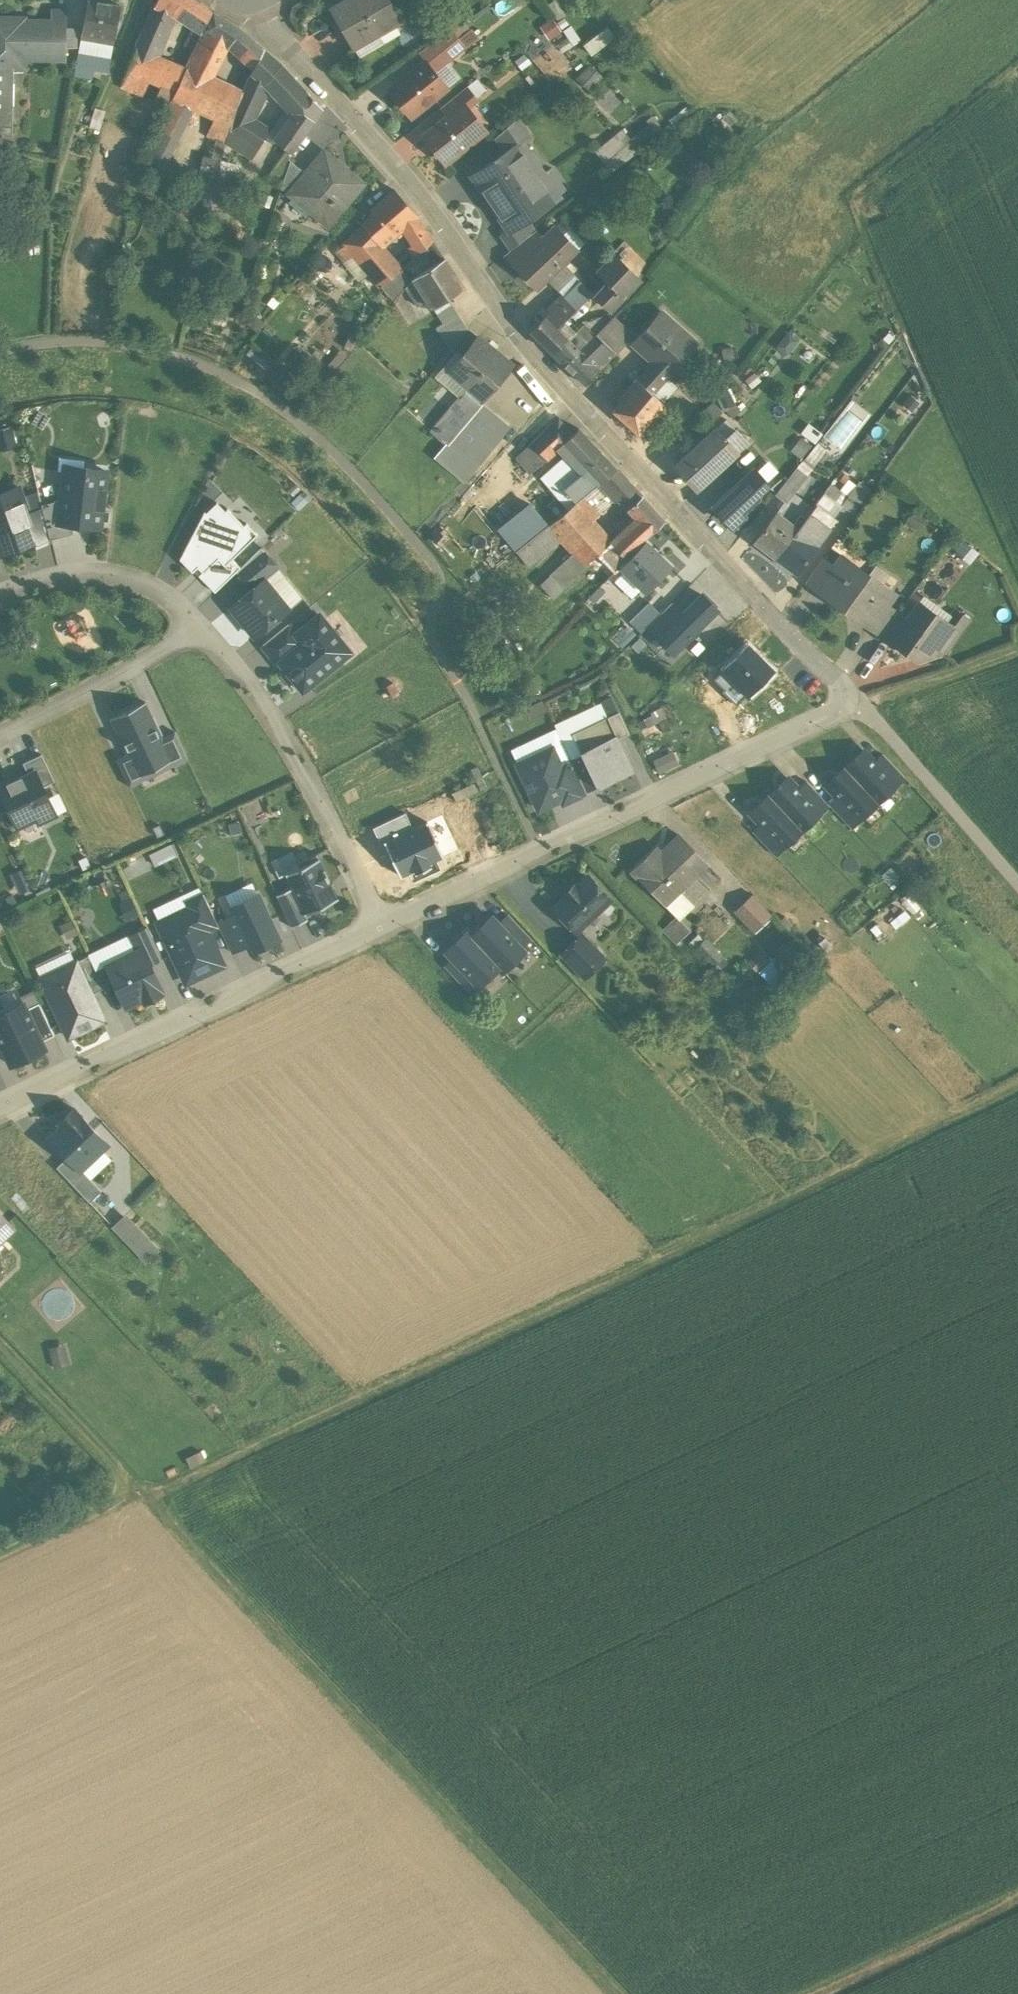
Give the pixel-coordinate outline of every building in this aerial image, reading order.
[(146,28),(164,37),(176,12),(197,27),(203,31),(212,11),(202,4),(196,0),(158,0),(146,28)] [(332,9),(358,55),(383,42),(378,34),(400,21),(388,0),(348,0),(332,9)] [(119,6),(87,1),(81,34),(113,40),(119,6)] [(239,27),(212,11),(203,31),(193,56),(215,68),(231,38),(234,39),(239,27)] [(0,18),(0,70),(7,70),(7,60),(63,61),(64,13),(50,12),(50,22),(24,22),(24,18),(0,18)] [(197,27),(186,48),(193,52),(203,31),(197,27)] [(263,49),(239,27),(234,39),(248,46),(243,55),(256,64),(263,49)] [(164,37),(146,28),(140,39),(159,49),(164,37)] [(450,28),(421,50),(431,62),(449,47),(456,55),(465,47),(450,28)] [(599,31),(584,41),(591,51),(606,40),(599,31)] [(280,64),(263,49),(256,64),(251,74),(267,90),(278,101),(291,107),(304,90),(294,78),(280,64)] [(184,70),(136,50),(127,72),(173,91),(184,70)] [(109,58),(78,52),(75,66),(107,71),(109,58)] [(215,68),(193,56),(186,70),(210,79),(215,68)] [(426,62),(410,75),(409,74),(393,88),(405,104),(405,109),(409,114),(415,115),(421,111),(421,108),(446,87),(426,62)] [(0,70),(0,128),(11,128),(12,70),(7,70),(0,70)] [(210,79),(186,70),(172,100),(214,120),(229,89),(210,79)] [(234,108),(234,109),(231,127),(230,130),(259,148),(268,133),(251,122),(267,90),(251,74),(241,94),(234,108)] [(467,86),(440,108),(448,117),(459,108),(461,110),(476,98),(467,86)] [(229,89),(214,120),(231,127),(234,109),(234,108),(241,94),(229,89)] [(322,109),(304,90),(291,107),(300,113),(281,139),(294,149),(322,109)] [(448,117),(424,136),(444,162),(480,134),(461,110),(459,108),(448,117)] [(517,118),(495,137),(506,152),(509,150),(510,151),(530,138),(517,118)] [(629,124),(596,150),(613,170),(646,144),(629,124)] [(510,151),(509,150),(506,152),(478,171),(502,207),(496,211),(508,229),(509,230),(526,219),(553,201),(540,182),(533,186),(525,174),(510,151)] [(343,177),(337,172),(339,170),(321,156),(306,173),(289,195),(328,226),(363,183),(348,171),(343,177)] [(221,161),(204,157),(192,208),(209,212),(217,176),(218,175),(221,161)] [(306,173),(290,161),(281,188),(289,195),(306,173)] [(532,170),(525,174),(533,186),(540,182),(532,170)] [(236,179),(218,175),(217,176),(209,212),(228,216),(236,179)] [(396,192),(372,212),(375,215),(362,224),(381,247),(417,216),(396,192)] [(526,219),(509,230),(508,229),(500,235),(511,250),(534,232),(534,231),(526,219)] [(381,247),(362,224),(343,244),(370,275),(392,260),(381,247)] [(424,230),(412,240),(415,244),(408,249),(415,257),(434,242),(424,230)] [(511,250),(506,254),(517,265),(542,241),(534,232),(511,250)] [(517,265),(516,266),(537,288),(546,280),(563,263),(576,250),(560,234),(552,242),(542,241),(517,265)] [(646,263),(627,245),(619,254),(622,257),(619,259),(637,277),(646,263)] [(619,259),(612,252),(596,269),(607,279),(593,293),(611,311),(641,280),(637,277),(619,259)] [(445,258),(413,278),(427,300),(432,308),(433,308),(448,298),(464,288),(445,258)] [(392,260),(370,275),(380,287),(401,270),(392,260)] [(563,263),(546,280),(564,297),(571,291),(580,281),(563,263)] [(594,267),(583,278),(587,282),(584,285),(592,294),(593,293),(607,279),(596,269),(594,267)] [(427,300),(413,278),(405,288),(417,307),(427,300)] [(584,285),(580,281),(571,291),(583,304),(592,295),(592,294),(584,285)] [(583,304),(571,291),(564,297),(576,310),(577,310),(583,304)] [(544,317),(530,331),(542,343),(556,329),(576,310),(564,297),(551,310),(544,317)] [(448,298),(433,308),(444,324),(458,314),(448,298)] [(547,305),(540,312),(544,317),(551,310),(547,305)] [(595,309),(583,322),(592,332),(589,334),(592,337),(596,334),(608,322),(595,309)] [(660,313),(633,343),(654,362),(638,380),(651,391),(694,343),(660,313)] [(444,324),(437,329),(451,352),(468,331),(458,314),(444,324)] [(608,322),(596,334),(614,353),(615,354),(634,333),(614,315),(608,322)] [(556,329),(542,343),(552,353),(566,339),(556,329)] [(468,331),(451,352),(460,360),(478,339),(468,331)] [(578,352),(566,339),(552,353),(565,366),(585,385),(586,385),(599,369),(614,353),(596,334),(592,337),(578,352)] [(510,366),(478,339),(460,360),(450,372),(484,400),(495,387),(494,386),(510,366)] [(626,394),(613,410),(638,433),(663,403),(651,391),(638,380),(626,394)] [(508,426),(465,391),(449,410),(450,411),(432,431),(447,444),(436,457),(463,480),(508,426)] [(37,410),(30,421),(42,428),(49,418),(37,410)] [(564,414),(518,458),(529,473),(544,457),(559,448),(564,444),(579,430),(564,414)] [(15,446),(11,427),(0,430),(0,449),(15,446)] [(715,428),(675,466),(696,489),(747,442),(735,429),(724,439),(715,428)] [(579,430),(564,444),(572,452),(576,449),(580,453),(590,442),(579,430)] [(616,469),(590,442),(580,453),(576,449),(572,452),(593,476),(599,483),(616,469)] [(811,465),(825,450),(817,443),(804,458),(811,465)] [(572,452),(543,478),(569,510),(577,503),(599,483),(593,476),(572,452)] [(809,469),(801,462),(795,469),(804,476),(809,469)] [(74,523),(99,527),(107,470),(84,467),(83,474),(64,471),(61,500),(58,521),(74,523)] [(632,487),(616,469),(599,483),(604,489),(613,499),(620,498),(632,487)] [(754,469),(713,507),(731,526),(733,524),(743,515),(741,512),(749,504),(757,497),(755,495),(768,484),(754,469)] [(795,469),(775,494),(786,503),(806,478),(804,476),(795,469)] [(858,481),(835,513),(847,522),(870,490),(858,481)] [(577,503),(576,504),(580,508),(604,489),(599,483),(577,503)] [(830,484),(823,494),(834,502),(841,492),(830,484)] [(0,493),(0,548),(2,554),(33,543),(23,515),(29,514),(19,487),(0,493)] [(664,521),(641,496),(629,508),(633,514),(630,517),(636,523),(618,540),(629,552),(664,521)] [(61,500),(42,504),(43,509),(50,540),(72,535),(74,523),(58,521),(61,500)] [(517,555),(551,525),(530,501),(498,530),(517,555)] [(580,508),(576,504),(569,510),(551,525),(563,538),(574,552),(585,563),(609,543),(580,508)] [(749,504),(741,512),(743,515),(733,524),(742,534),(758,514),(749,504)] [(29,514),(23,515),(33,543),(34,547),(50,542),(50,540),(43,509),(29,514)] [(232,559),(257,535),(246,524),(244,526),(228,509),(215,521),(205,511),(203,513),(180,559),(193,573),(197,568),(201,572),(203,574),(218,559),(225,566),(232,559)] [(775,511),(754,540),(775,556),(805,517),(800,513),(792,524),(775,511)] [(805,517),(775,556),(796,573),(818,544),(818,543),(830,527),(809,511),(805,517)] [(529,568),(563,538),(551,525),(517,555),(529,568)] [(629,552),(618,540),(609,548),(620,560),(629,552)] [(644,540),(614,570),(644,599),(674,569),(644,540)] [(236,572),(252,591),(265,580),(278,569),(261,549),(241,568),(236,572)] [(585,563),(574,552),(539,585),(550,597),(585,563)] [(842,555),(834,567),(834,568),(820,588),(821,589),(845,606),(868,574),(842,555)] [(236,572),(241,568),(232,559),(225,566),(218,559),(203,574),(201,572),(199,575),(215,592),(236,572)] [(822,559),(804,583),(818,593),(821,589),(820,588),(834,568),(834,567),(822,559)] [(868,574),(845,606),(870,624),(871,625),(886,604),(886,605),(894,593),(868,574)] [(231,608),(254,636),(288,608),(265,580),(252,591),(231,608)] [(701,593),(682,613),(671,603),(660,614),(647,627),(664,645),(672,637),(680,645),(716,609),(701,593)] [(649,601),(628,621),(640,633),(647,627),(660,614),(649,601)] [(906,619),(891,640),(917,659),(922,658),(935,640),(933,639),(946,622),(919,602),(906,619)] [(886,604),(871,625),(870,624),(867,628),(879,636),(881,633),(896,612),(886,605),(886,604)] [(946,622),(933,639),(935,640),(947,649),(968,620),(954,610),(946,622)] [(896,612),(881,633),(891,640),(906,619),(896,612)] [(279,662),(303,691),(350,652),(319,615),(297,634),(304,642),(279,662)] [(289,624),(262,645),(277,664),(279,662),(304,642),(297,634),(289,624)] [(772,669),(745,644),(723,668),(750,693),(772,669)] [(146,702),(110,719),(129,760),(137,777),(173,760),(163,738),(146,702)] [(618,712),(607,717),(617,739),(618,738),(629,733),(618,712)] [(607,717),(571,734),(581,755),(582,754),(598,787),(633,771),(618,738),(617,739),(607,717)] [(175,733),(163,738),(173,760),(175,765),(187,759),(175,733)] [(539,815),(586,793),(570,760),(563,763),(555,746),(515,764),(539,815)] [(874,763),(863,751),(845,768),(877,802),(895,786),(874,763)] [(581,755),(570,760),(586,793),(597,788),(598,787),(582,754),(581,755)] [(54,781),(41,755),(23,763),(29,775),(35,772),(42,787),(54,781)] [(904,777),(883,755),(874,763),(895,786),(904,777)] [(137,777),(129,760),(119,765),(129,787),(139,783),(137,777)] [(877,802),(845,768),(827,785),(838,797),(838,796),(860,819),(877,802)] [(35,772),(29,775),(0,788),(0,790),(17,827),(38,817),(40,822),(55,815),(42,787),(35,772)] [(798,790),(787,778),(769,795),(801,830),(819,813),(798,791),(798,790)] [(828,804),(807,782),(798,790),(798,791),(819,813),(828,804)] [(801,830),(769,795),(751,812),(762,824),(763,824),(784,846),(801,830)] [(860,819),(838,796),(838,797),(829,805),(850,827),(860,819)] [(405,813),(373,827),(389,861),(392,859),(384,842),(413,829),(405,813)] [(413,829),(384,842),(392,859),(400,876),(414,870),(416,873),(430,867),(428,863),(443,856),(428,822),(413,829)] [(784,846),(763,824),(762,824),(753,833),(774,855),(784,846)] [(681,833),(661,852),(655,846),(632,867),(663,901),(707,861),(681,833)] [(292,888),(305,914),(338,899),(317,854),(297,863),(299,867),(286,874),(292,888)] [(587,876),(576,886),(574,884),(563,895),(565,897),(554,908),(576,931),(609,899),(587,876)] [(305,914),(292,888),(277,895),(292,927),(307,920),(305,914)] [(156,921),(186,985),(226,966),(208,929),(218,924),(204,894),(186,902),(188,906),(156,921)] [(278,939),(257,895),(230,908),(234,917),(248,944),(251,952),(278,939)] [(771,914),(753,895),(734,913),(752,931),(771,914)] [(531,939),(508,914),(498,924),(521,949),(531,939)] [(692,929),(678,914),(661,930),(676,945),(692,929)] [(498,924),(491,916),(471,935),(499,966),(498,966),(502,971),(523,951),(521,949),(498,924)] [(234,917),(218,924),(231,952),(248,944),(234,917)] [(147,927),(128,936),(135,951),(141,948),(149,965),(162,959),(147,927)] [(499,966),(471,935),(467,931),(446,951),(453,958),(476,983),(478,985),(498,966),(499,966)] [(581,934),(561,953),(584,978),(604,959),(581,934)] [(135,951),(106,965),(116,987),(126,1006),(143,998),(144,1001),(161,993),(160,990),(161,990),(149,965),(141,948),(135,951)] [(770,977),(776,962),(756,954),(750,968),(770,977)] [(95,970),(88,955),(75,961),(90,994),(91,994),(104,988),(95,970)] [(453,958),(444,966),(468,991),(476,983),(453,958)] [(75,961),(40,978),(68,1037),(103,1020),(95,1002),(90,1004),(87,997),(91,995),(91,994),(90,994),(75,961)] [(106,965),(95,970),(104,988),(105,992),(116,987),(106,965)] [(39,1003),(27,1009),(42,1041),(54,1035),(39,1003)] [(11,1064),(45,1048),(42,1041),(27,1009),(24,1004),(6,1012),(4,1009),(0,1011),(0,1041),(11,1064)] [(107,1143),(74,1108),(58,1122),(62,1126),(49,1137),(67,1156),(79,1169),(80,1168),(107,1143)] [(101,1190),(80,1168),(79,1169),(67,1156),(56,1167),(89,1202),(101,1190)] [(126,1214),(112,1226),(146,1262),(159,1249),(126,1214)] [(69,1367),(65,1348),(50,1351),(54,1370),(69,1367)]
